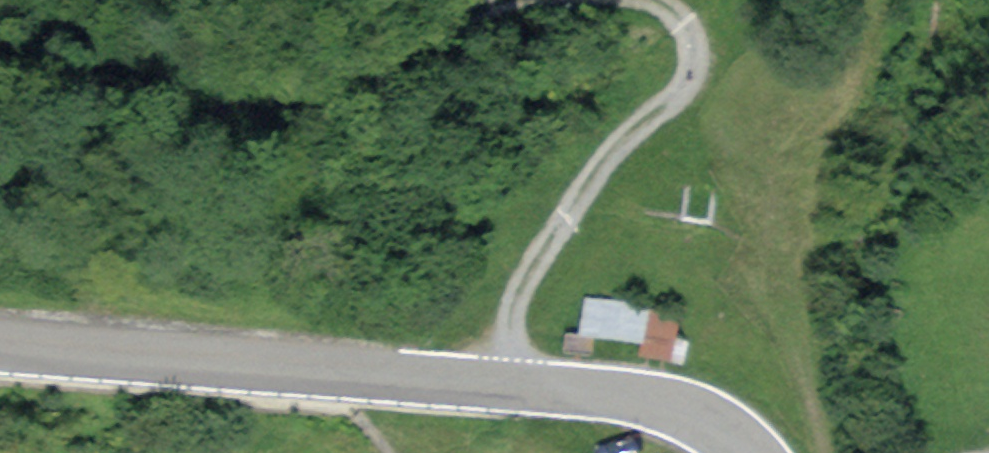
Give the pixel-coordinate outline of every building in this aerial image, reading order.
[(649,305),(584,295),(578,336),(637,345),(635,358),(689,366),(693,341),(678,338),(681,318),(648,313),(649,305)]
